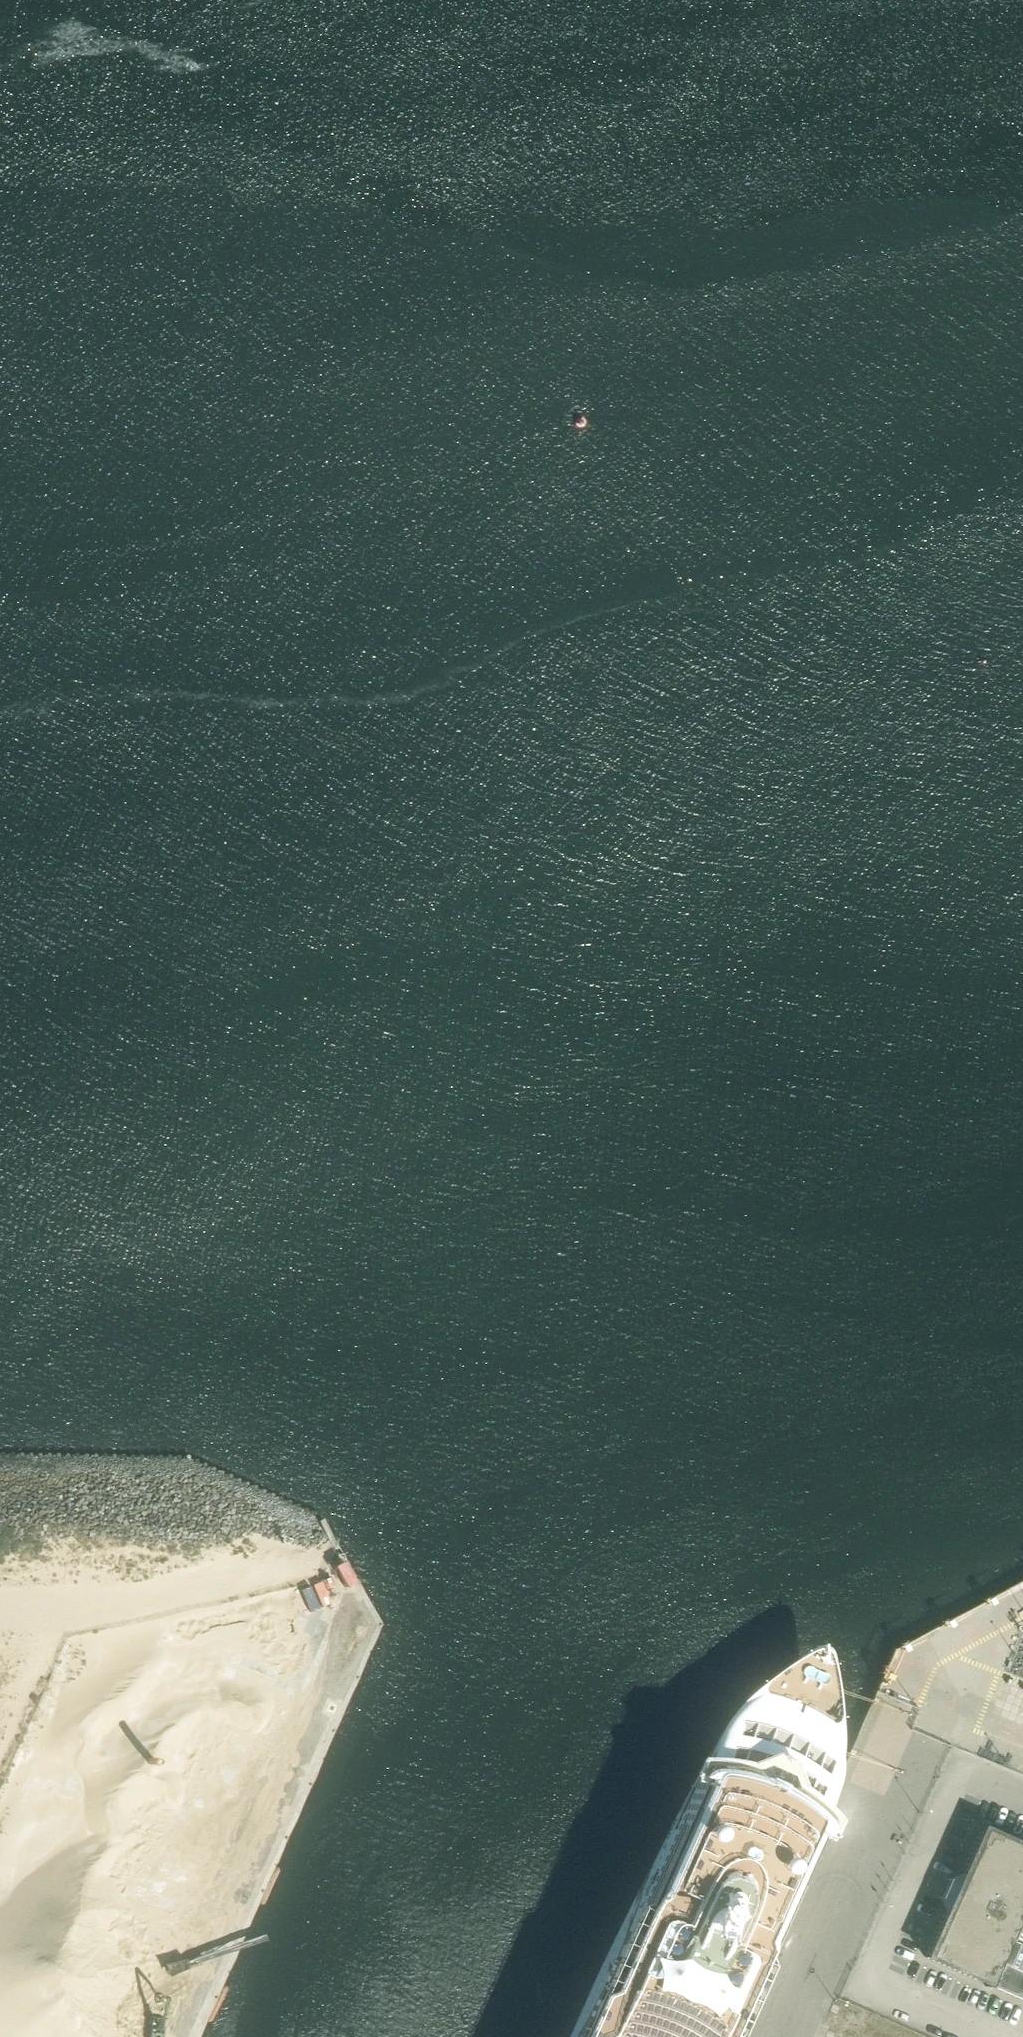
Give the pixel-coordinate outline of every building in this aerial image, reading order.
[(981,1828),(924,1956),(986,1983),(985,1985),(987,1986),(988,1984),(1022,2000),(1022,1847),(981,1828)] [(866,2036),(890,2036),(892,2033),(871,2024),(866,2036)]
